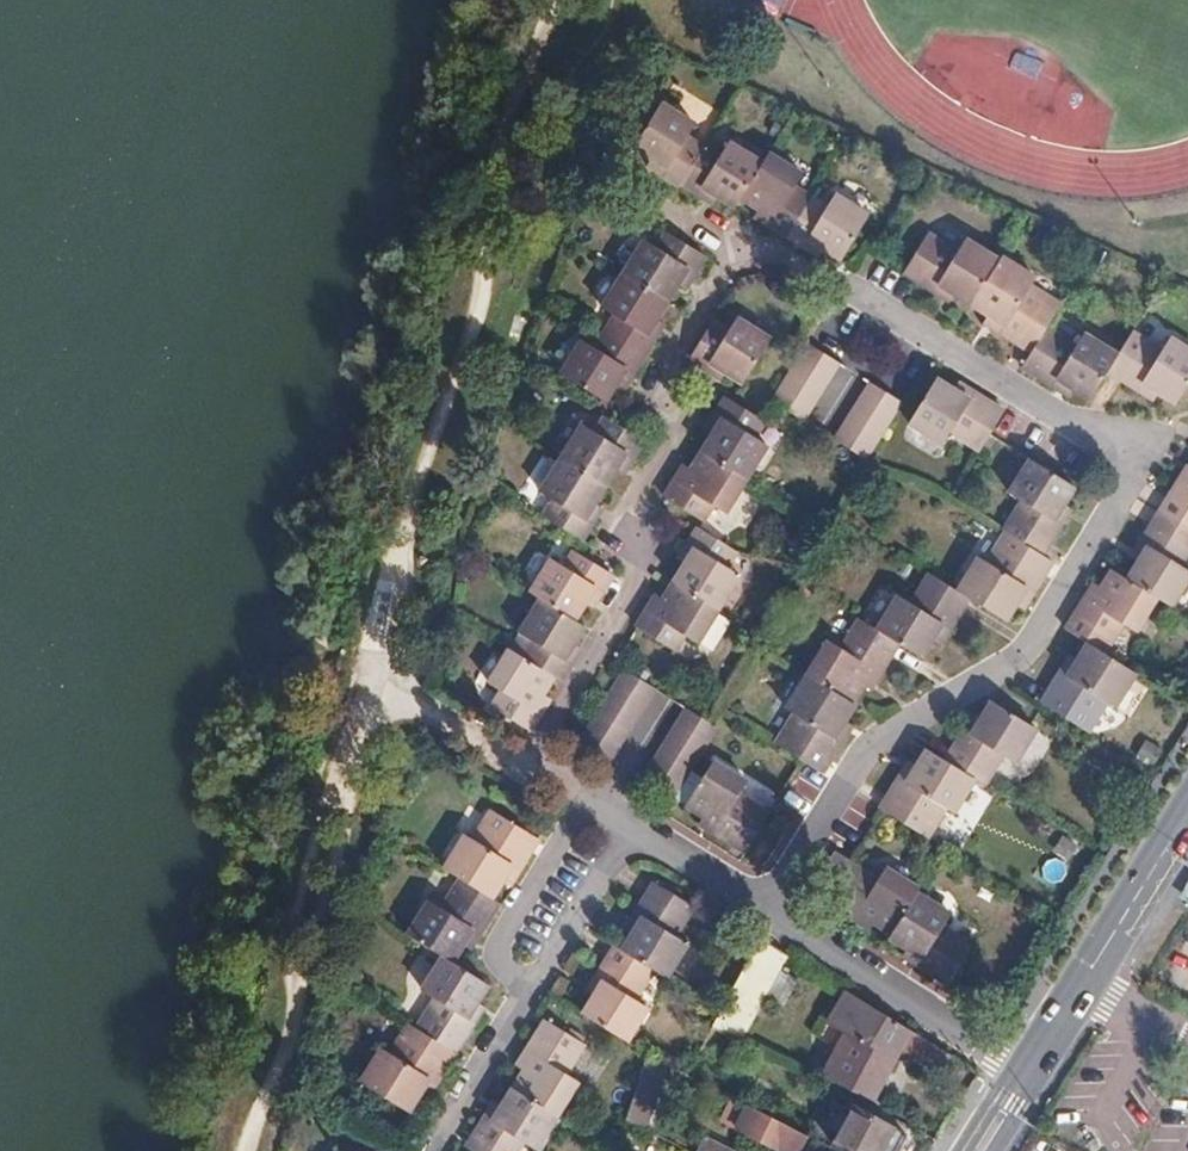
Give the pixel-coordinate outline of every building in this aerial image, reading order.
[(680,180),(705,140),(685,128),(691,119),(660,99),(632,144),(650,155),(664,164),(660,171),(679,183),(680,180)] [(764,159),(729,138),(723,148),(706,138),(705,140),(680,180),(696,190),(701,182),(720,193),(736,204),(742,194),(764,159)] [(811,192),(792,180),(800,167),(770,149),(764,159),(742,194),(759,204),(772,212),(767,220),(786,233),(811,192)] [(664,164),(650,155),(645,162),(660,171),(664,164)] [(715,201),(720,193),(701,182),(696,190),(715,201)] [(840,254),(868,209),(835,189),(828,202),(811,192),(786,233),(803,242),(808,234),(827,246),(840,254)] [(767,220),(772,212),(759,204),(753,212),(767,220)] [(975,300),(1005,251),(970,230),(962,243),(930,223),(903,267),(936,287),(941,279),(959,290),(975,300)] [(693,271),(705,251),(665,226),(653,244),(640,236),(619,270),(663,297),(675,278),(683,264),(693,271)] [(827,246),(808,234),(803,242),(822,254),(827,246)] [(1067,296),(1035,277),(1040,269),(1006,249),(1005,251),(975,300),(993,311),(1006,319),(1002,327),(1036,347),(1051,323),(1067,296)] [(685,284),(693,271),(683,264),(675,278),(685,284)] [(653,312),(663,297),(619,270),(600,302),(613,310),(602,328),(642,353),(653,336),(643,330),(653,312)] [(959,290),(941,279),(936,287),(954,298),(959,290)] [(785,327),(749,305),(741,317),(726,308),(701,348),(700,350),(716,360),(722,351),(739,362),(756,373),(785,327)] [(1002,327),(1006,319),(993,311),(989,318),(1002,327)] [(653,336),(663,318),(653,312),(643,330),(653,336)] [(905,341),(850,312),(837,339),(892,367),(905,341)] [(1112,369),(1125,349),(1093,329),(1085,343),(1051,323),(1036,347),(1026,363),(1059,384),(1065,374),(1082,384),(1097,393),(1112,369)] [(642,353),(602,328),(592,345),(580,338),(561,369),(603,394),(612,380),(621,365),(631,371),(642,353)] [(1187,381),(1187,341),(1171,331),(1163,343),(1138,328),(1125,349),(1112,369),(1139,386),(1144,378),(1163,389),(1177,398),(1187,381)] [(836,357),(811,342),(801,357),(827,372),(836,357)] [(733,370),(739,362),(722,351),(716,360),(733,370)] [(817,389),(827,372),(801,357),(790,373),(817,389)] [(622,386),(631,371),(621,365),(612,380),(622,386)] [(808,404),(817,389),(790,373),(780,388),(808,404)] [(1075,394),(1082,384),(1065,374),(1059,384),(1075,394)] [(1163,389),(1144,378),(1139,386),(1158,397),(1163,389)] [(899,396),(871,379),(861,394),(890,410),(899,396)] [(989,430),(999,413),(969,394),(964,403),(952,396),(928,381),(905,420),(940,441),(948,429),(978,447),(989,430)] [(808,404),(780,388),(771,402),(799,418),(808,404)] [(969,394),(956,388),(952,396),(964,403),(969,394)] [(746,476),(768,441),(750,430),(760,414),(726,392),(714,410),(721,414),(708,434),(700,447),(746,476)] [(890,410),(861,394),(851,410),(880,428),(890,410)] [(708,434),(721,414),(714,410),(702,430),(708,434)] [(880,428),(851,410),(842,426),(871,442),(880,428)] [(630,453),(641,434),(606,412),(604,411),(593,428),(580,420),(560,452),(602,478),(611,464),(621,448),(630,453)] [(871,442),(842,426),(833,440),(861,458),(871,442)] [(725,510),(746,476),(700,447),(691,461),(679,480),(673,477),(661,494),(698,517),(708,500),(725,510)] [(619,469),(630,453),(621,448),(611,464),(619,469)] [(602,478),(560,452),(541,483),(553,491),(543,508),(581,532),(592,515),(583,509),(593,494),(602,478)] [(1051,518),(1062,500),(1072,483),(1029,457),(1007,493),(1019,500),(1003,526),(1040,549),(1057,522),(1051,518)] [(1187,457),(1180,470),(1179,471),(1187,476),(1187,458),(1187,457)] [(679,480),(691,461),(684,458),(673,477),(679,480)] [(1179,471),(1158,505),(1187,523),(1187,476),(1179,471)] [(592,515),(602,499),(593,494),(583,509),(592,515)] [(1057,522),(1068,504),(1062,500),(1051,518),(1057,522)] [(1187,546),(1187,523),(1158,505),(1138,538),(1145,543),(1136,557),(1127,574),(1156,591),(1168,599),(1187,567),(1178,562),(1187,546)] [(737,570),(724,563),(734,547),(694,522),(683,540),(689,543),(680,559),(670,575),(717,603),(737,570)] [(1028,585),(1048,553),(1040,549),(1003,526),(984,558),(977,554),(958,586),(975,596),(1001,612),(1011,596),(1021,580),(1028,585)] [(1136,557),(1145,543),(1138,538),(1129,553),(1136,557)] [(601,582),(611,566),(575,544),(573,543),(564,557),(551,549),(528,585),(535,589),(569,611),(581,592),(591,576),(601,582)] [(670,575),(680,559),(673,555),(663,571),(670,575)] [(1136,625),(1156,591),(1127,574),(1112,565),(1104,578),(1092,598),(1086,594),(1067,625),(1088,638),(1104,647),(1122,617),(1136,625)] [(936,637),(947,620),(957,626),(975,596),(958,586),(931,569),(913,599),(902,592),(880,628),(900,641),(925,656),(936,637)] [(1092,598),(1104,578),(1098,574),(1086,594),(1092,598)] [(697,636),(717,603),(670,575),(662,588),(651,606),(644,602),(633,620),(672,644),(682,626),(697,636)] [(591,598),(601,582),(591,576),(581,592),(591,598)] [(1019,600),(1028,585),(1021,580),(1011,596),(1019,600)] [(651,606),(662,588),(655,584),(644,602),(651,606)] [(569,635),(580,617),(569,611),(535,589),(512,625),(524,633),(515,648),(550,670),(558,675),(569,658),(559,651),(569,635)] [(863,684),(874,667),(882,672),(900,641),(880,628),(859,616),(840,647),(828,640),(808,673),(854,700),(863,684)] [(946,644),(957,626),(947,620),(936,637),(946,644)] [(569,658),(579,642),(569,635),(559,651),(569,658)] [(1116,701),(1137,667),(1104,647),(1088,638),(1078,654),(1068,671),(1060,666),(1041,697),(1088,726),(1106,695),(1116,701)] [(538,689),(550,670),(515,648),(503,641),(481,677),(494,685),(484,701),(526,727),(536,712),(528,706),(538,689)] [(1068,671),(1078,654),(1070,649),(1060,666),(1068,671)] [(651,680),(623,663),(614,679),(642,696),(651,680)] [(871,689),(882,672),(874,667),(863,684),(871,689)] [(840,737),(834,733),(843,717),(854,700),(808,673),(789,705),(800,712),(782,742),(822,767),(840,737)] [(642,696),(614,679),(605,693),(633,710),(642,696)] [(536,712),(546,694),(538,689),(528,706),(536,712)] [(633,710),(605,693),(595,709),(623,726),(633,710)] [(989,784),(1007,754),(1020,762),(1042,724),(996,697),(985,715),(975,732),(967,727),(948,758),(980,778),(989,784)] [(714,719),(687,702),(677,719),(704,735),(714,719)] [(623,726),(595,709),(588,721),(586,724),(614,741),(623,726)] [(977,710),(967,727),(975,732),(985,715),(977,710)] [(840,737),(849,721),(843,717),(834,733),(840,737)] [(704,735),(677,719),(669,732),(696,749),(704,735)] [(614,741),(586,724),(576,740),(604,757),(614,741)] [(686,765),(696,749),(669,732),(659,749),(686,765)] [(927,746),(926,748),(915,766),(904,784),(896,780),(882,804),(933,835),(948,811),(957,816),(980,778),(948,758),(927,746)] [(686,765),(659,749),(650,763),(677,780),(686,765)] [(709,754),(681,803),(700,813),(713,821),(709,828),(743,847),(747,840),(766,806),(736,789),(744,774),(709,754)] [(908,761),(896,780),(904,784),(915,766),(908,761)] [(677,780),(650,763),(640,779),(667,796),(677,780)] [(802,820),(823,790),(798,773),(778,803),(802,820)] [(519,868),(539,836),(493,808),(474,839),(467,835),(445,871),(458,880),(490,899),(502,878),(511,864),(519,868)] [(709,828),(713,821),(700,813),(696,820),(709,828)] [(834,880),(850,854),(837,847),(822,872),(834,880)] [(920,886),(923,880),(890,860),(883,872),(853,854),(851,853),(850,854),(834,880),(825,895),(827,896),(856,914),(861,906),(879,916),(877,919),(894,929),(920,886)] [(510,883),(519,868),(511,864),(502,878),(510,883)] [(460,948),(471,929),(478,933),(497,903),(490,899),(458,880),(440,909),(427,902),(404,939),(441,962),(448,966),(460,948)] [(689,944),(677,937),(696,905),(654,880),(636,911),(643,915),(634,930),(621,952),(654,972),(668,980),(689,944)] [(978,938),(947,919),(954,907),(920,886),(894,929),(891,933),(909,944),(925,954),(920,962),(952,982),(978,938)] [(861,906),(856,914),(874,924),(877,919),(879,916),(861,906)] [(634,930),(643,915),(636,911),(627,926),(634,930)] [(467,952),(476,937),(478,933),(471,929),(460,948),(467,952)] [(780,966),(786,955),(758,938),(743,964),(716,1010),(707,1025),(718,1031),(736,1041),(768,985),(780,966)] [(909,944),(903,953),(920,962),(925,954),(909,944)] [(637,1001),(654,972),(621,952),(612,947),(595,975),(602,979),(591,997),(579,1018),(627,1046),(649,1008),(637,1001)] [(470,1025),(464,1022),(475,1004),(485,988),(448,966),(441,962),(421,995),(433,1003),(415,1032),(452,1055),(470,1025)] [(783,994),(794,974),(780,966),(768,985),(783,994)] [(591,997),(602,979),(595,975),(584,993),(591,997)] [(870,1102),(897,1050),(936,1073),(947,1056),(842,991),(825,1023),(843,1032),(822,1077),(870,1102)] [(470,1025),(481,1008),(475,1004),(464,1022),(470,1025)] [(564,1077),(583,1047),(543,1022),(523,1052),(530,1057),(520,1072),(507,1091),(554,1121),(577,1085),(564,1077)] [(705,1053),(718,1031),(707,1025),(695,1047),(705,1053)] [(434,1085),(452,1055),(415,1032),(406,1027),(388,1057),(380,1052),(359,1088),(404,1115),(415,1097),(425,1080),(434,1085)] [(520,1072),(530,1057),(523,1052),(513,1068),(520,1072)] [(657,1081),(663,1064),(645,1055),(638,1076),(656,1083),(657,1081)] [(423,1102),(434,1085),(425,1080),(415,1097),(423,1102)] [(554,1121),(507,1091),(494,1112),(485,1127),(478,1122),(459,1150),(519,1150),(520,1149),(523,1150),(535,1150),(554,1121)] [(734,1128),(745,1104),(733,1099),(722,1122),(734,1128)] [(642,1128),(648,1107),(631,1102),(625,1119),(642,1128)] [(804,1134),(745,1104),(734,1128),(783,1150),(796,1150),(804,1134)] [(485,1127),(494,1112),(487,1108),(478,1122),(485,1127)] [(834,1140),(852,1150),(891,1150),(900,1136),(851,1108),(834,1140)] [(720,1148),(676,1126),(669,1143),(685,1150),(718,1150),(720,1148)]
